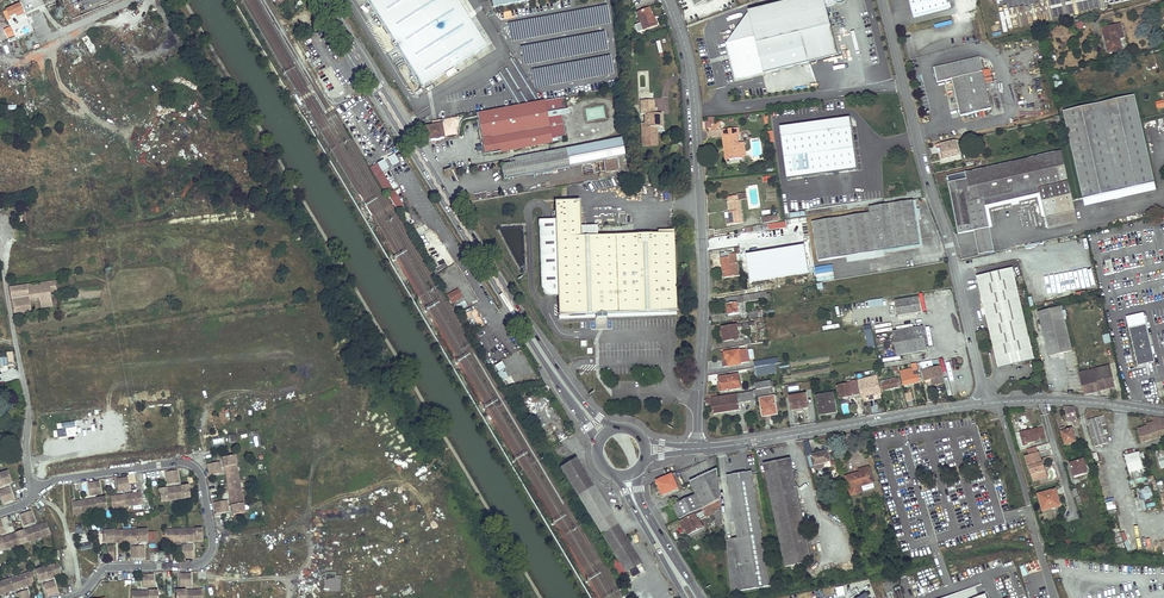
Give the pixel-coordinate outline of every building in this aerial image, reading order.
[(458,0),(369,0),(423,86),(487,45),(458,0)] [(914,17),(949,9),(946,0),(909,0),(914,17)] [(5,18),(19,11),(21,10),(19,5),(5,11),(5,9),(1,11),(5,18)] [(652,16),(649,7),(636,12),(642,30),(655,25),(652,16)] [(17,39),(34,32),(29,19),(26,20),(24,14),(9,20),(17,39)] [(849,55),(845,40),(841,22),(836,23),(837,26),(824,29),(827,43),(831,59),(849,55)] [(1123,37),(1120,25),(1103,29),(1109,52),(1121,49),(1118,38),(1123,37)] [(801,34),(757,45),(755,38),(755,36),(726,43),(729,58),(735,81),(808,64),(804,46),(801,34)] [(91,54),(97,66),(105,62),(98,50),(91,54)] [(70,62),(75,72),(86,67),(80,56),(70,62)] [(992,109),(979,57),(934,67),(937,82),(952,79),(961,116),(992,109)] [(22,84),(14,98),(25,103),(32,89),(22,84)] [(296,93),(291,96),(299,108),(303,105),(296,93)] [(1154,183),(1134,95),(1063,112),(1083,199),(1154,183)] [(565,97),(476,114),(483,155),(562,140),(562,137),(566,136),(562,115),(568,114),(565,97)] [(1163,100),(1159,100),(1159,101),(1156,102),(1157,107),(1160,107),(1161,110),(1163,109),(1163,102),(1163,100)] [(654,113),(654,106),(641,107),(641,114),(645,114),(645,124),(646,140),(654,140),(654,127),(657,127),(662,127),(662,113),(654,113)] [(585,108),(586,120),(604,118),(603,107),(585,108)] [(428,132),(429,139),(444,137),(444,136),(457,134),(455,120),(459,120),(458,117),(432,121),(433,125),(431,125),(431,123),(429,124),(429,125),(427,125),(427,126),(425,126),(427,133),(428,132)] [(850,117),(780,127),(782,146),(852,136),(850,117)] [(657,146),(657,127),(654,127),(654,140),(646,140),(645,124),(641,124),(642,146),(657,146)] [(739,133),(738,127),(723,129),(724,135),(723,135),(725,148),(728,148),(729,159),(742,158),(740,145),(739,146),(738,143),(737,134),(739,133)] [(852,136),(782,146),(787,179),(857,169),(852,136)] [(556,154),(501,165),(504,180),(604,160),(606,173),(619,171),(616,158),(625,156),(621,138),(566,148),(566,152),(556,154)] [(958,155),(955,140),(941,143),(945,159),(958,155)] [(945,159),(941,143),(936,145),(938,154),(939,154),(940,160),(945,159)] [(1076,221),(1060,151),(1003,165),(1010,194),(1039,187),(1048,228),(1076,221)] [(387,157),(392,166),(398,163),(394,154),(387,157)] [(1003,165),(947,178),(958,235),(974,231),(989,227),(984,200),(1010,194),(1003,165)] [(383,172),(393,190),(398,186),(389,169),(383,172)] [(1154,183),(1083,199),(1085,206),(1156,190),(1154,183)] [(730,225),(743,223),(739,200),(738,200),(737,195),(728,196),(729,202),(730,201),(731,211),(730,211),(728,212),(730,225)] [(579,201),(556,202),(556,220),(538,220),(540,288),(546,296),(559,296),(559,315),(582,314),(580,236),(579,201)] [(920,245),(913,201),(869,208),(870,213),(813,223),(819,262),(847,257),(884,251),(887,251),(920,245)] [(916,201),(913,201),(920,245),(887,251),(888,254),(924,248),(919,219),(921,219),(919,210),(918,210),(916,201)] [(778,221),(777,215),(762,218),(763,223),(778,221)] [(989,227),(974,231),(979,255),(994,252),(989,227)] [(676,312),(673,233),(651,234),(653,312),(676,312)] [(653,312),(651,234),(638,235),(640,313),(653,312)] [(635,235),(592,236),(595,314),(638,313),(637,281),(635,235)] [(592,236),(580,236),(582,314),(595,314),(592,236)] [(738,275),(736,255),(732,256),(732,251),(726,252),(727,253),(721,254),(724,277),(738,275)] [(884,251),(847,257),(848,263),(885,257),(884,251)] [(1114,274),(1112,260),(1103,262),(1105,275),(1114,274)] [(816,281),(834,280),(833,266),(815,267),(816,281)] [(1034,359),(1012,268),(977,277),(998,368),(1034,359)] [(55,281),(38,283),(39,297),(38,297),(38,301),(40,300),(41,308),(58,305),(57,297),(51,298),(50,291),(56,291),(55,281)] [(34,284),(27,285),(29,299),(38,297),(39,297),(38,283),(34,284)] [(27,285),(10,288),(14,313),(31,311),(29,299),(27,285)] [(460,298),(456,290),(447,295),(451,303),(460,298)] [(739,314),(736,296),(726,298),(728,315),(739,314)] [(920,312),(918,297),(895,301),(898,316),(920,312)] [(1073,350),(1063,307),(1039,312),(1049,356),(1073,350)] [(477,329),(483,327),(477,309),(465,313),(470,328),(476,326),(477,329)] [(758,317),(757,311),(747,312),(749,319),(758,317)] [(1146,324),(1129,329),(1138,366),(1155,362),(1146,324)] [(737,327),(736,325),(720,327),(722,342),(738,339),(737,327)] [(925,340),(923,327),(893,332),(895,345),(897,356),(900,355),(927,351),(925,340)] [(869,349),(875,348),(871,331),(865,332),(869,349)] [(747,350),(721,354),(723,367),(726,367),(726,368),(741,365),(740,362),(749,361),(747,350)] [(13,366),(13,352),(7,353),(7,358),(0,358),(0,367),(13,366)] [(754,368),(770,365),(769,360),(753,362),(754,368)] [(941,377),(939,367),(933,368),(932,365),(927,366),(927,365),(924,365),(923,362),(917,363),(918,370),(919,372),(922,371),(925,381),(931,379),(941,377)] [(506,378),(502,370),(504,369),(501,363),(493,367),(501,381),(506,378)] [(918,370),(917,363),(911,364),(912,368),(901,371),(904,386),(919,382),(918,375),(914,376),(912,371),(918,370)] [(969,363),(954,363),(955,371),(970,370),(969,363)] [(1100,391),(1115,388),(1111,366),(1109,366),(1108,364),(1104,365),(1104,367),(1095,369),(1100,391)] [(771,371),(770,365),(754,368),(756,375),(758,374),(758,373),(771,371)] [(1100,391),(1095,369),(1093,368),(1079,371),(1084,394),(1100,391)] [(740,388),(738,374),(719,377),(719,382),(722,382),(723,391),(740,388)] [(877,376),(857,381),(861,397),(867,396),(872,395),(875,394),(876,395),(881,394),(877,376)] [(941,377),(931,379),(933,386),(944,383),(943,376),(941,377)] [(504,388),(511,386),(509,379),(502,382),(504,388)] [(858,395),(855,380),(850,381),(850,379),(847,380),(847,384),(837,386),(839,398),(858,395)] [(883,391),(899,387),(897,379),(896,379),(896,381),(894,381),(894,379),(888,380),(889,382),(885,383),(881,384),(883,391)] [(772,387),(771,382),(756,384),(756,390),(772,387)] [(773,394),(772,387),(756,390),(754,390),(754,391),(755,397),(773,394)] [(742,402),(755,400),(755,397),(754,391),(705,399),(706,404),(712,403),(713,414),(739,409),(738,403),(737,399),(741,399),(742,402)] [(913,401),(911,392),(905,394),(907,403),(913,401)] [(808,407),(806,394),(789,397),(792,410),(797,409),(803,408),(808,407)] [(836,412),(833,394),(817,397),(820,415),(826,414),(836,412)] [(777,412),(775,397),(759,399),(762,417),(768,416),(768,414),(777,412)] [(1079,424),(1074,407),(1065,407),(1065,408),(1067,414),(1071,413),(1072,418),(1074,425),(1079,424)] [(1093,447),(1107,444),(1103,426),(1106,425),(1104,416),(1086,420),(1093,447)] [(1152,417),(1154,422),(1146,424),(1147,426),(1137,429),(1141,442),(1163,435),(1163,418),(1152,417)] [(1076,442),(1072,429),(1066,431),(1065,427),(1060,429),(1065,445),(1076,442)] [(557,439),(550,428),(543,433),(548,441),(551,439),(553,442),(557,439)] [(1046,439),(1044,428),(1016,434),(1019,447),(1028,445),(1027,443),(1046,439)] [(809,440),(804,441),(808,456),(811,455),(813,454),(809,440)] [(1038,453),(1036,447),(1027,450),(1029,456),(1038,453)] [(831,461),(828,451),(813,454),(811,455),(814,466),(831,461)] [(1145,476),(1139,452),(1126,456),(1132,480),(1145,476)] [(1041,460),(1039,453),(1038,453),(1029,456),(1025,457),(1031,475),(1037,473),(1038,476),(1046,473),(1043,463),(1042,464),(1041,460)] [(234,455),(222,457),(233,514),(245,512),(234,455)] [(577,459),(561,468),(574,488),(588,512),(600,532),(615,556),(617,559),(611,563),(619,577),(625,573),(626,573),(641,564),(627,541),(625,538),(606,506),(590,481),(577,459)] [(812,562),(790,459),(764,464),(785,567),(812,562)] [(1085,465),(1083,459),(1070,463),(1074,476),(1086,473),(1083,465),(1085,465)] [(874,483),(869,467),(862,469),(863,472),(860,473),(846,476),(851,495),(862,492),(860,486),(874,483)] [(720,500),(718,470),(691,482),(695,491),(697,495),(690,498),(674,506),(680,519),(694,512),(702,509),(720,500)] [(0,474),(0,487),(11,483),(8,472),(0,474)] [(770,586),(751,472),(728,476),(738,538),(732,539),(732,540),(727,541),(732,593),(770,586)] [(683,489),(676,473),(672,474),(678,489),(679,490),(683,489)] [(678,489),(672,474),(657,481),(663,495),(678,489)] [(876,489),(874,483),(860,486),(862,492),(876,489)] [(188,485),(164,489),(166,501),(189,497),(188,485)] [(1150,486),(1141,488),(1144,500),(1152,499),(1150,486)] [(1082,495),(1080,487),(1072,490),(1074,497),(1082,495)] [(9,488),(4,489),(8,501),(13,500),(9,488)] [(1059,498),(1056,489),(1038,494),(1043,511),(1058,506),(1057,499),(1059,498)] [(140,492),(71,502),(73,514),(142,504),(140,492)] [(723,524),(720,500),(702,509),(705,517),(715,513),(716,527),(723,524)] [(705,517),(702,509),(694,512),(696,515),(698,520),(705,517)] [(31,511),(26,513),(30,525),(35,523),(31,511)] [(26,513),(21,515),(25,526),(30,525),(26,513)] [(698,520),(696,515),(680,522),(683,528),(684,528),(685,530),(688,535),(702,529),(698,520)] [(47,523),(0,539),(0,552),(51,534),(47,523)] [(202,528),(164,529),(165,541),(202,540),(202,528)] [(147,529),(104,530),(104,542),(147,541),(147,529)] [(1125,551),(1123,543),(1115,546),(1117,553),(1125,551)] [(58,563),(35,570),(39,582),(61,575),(58,563)] [(0,582),(0,594),(34,583),(31,572),(0,582)] [(55,583),(50,585),(53,595),(58,593),(55,583)] [(950,596),(950,597),(976,597),(985,595),(981,584),(950,596)] [(50,585),(44,586),(48,596),(53,595),(50,585)] [(176,591),(177,597),(202,597),(202,590),(176,591)]
